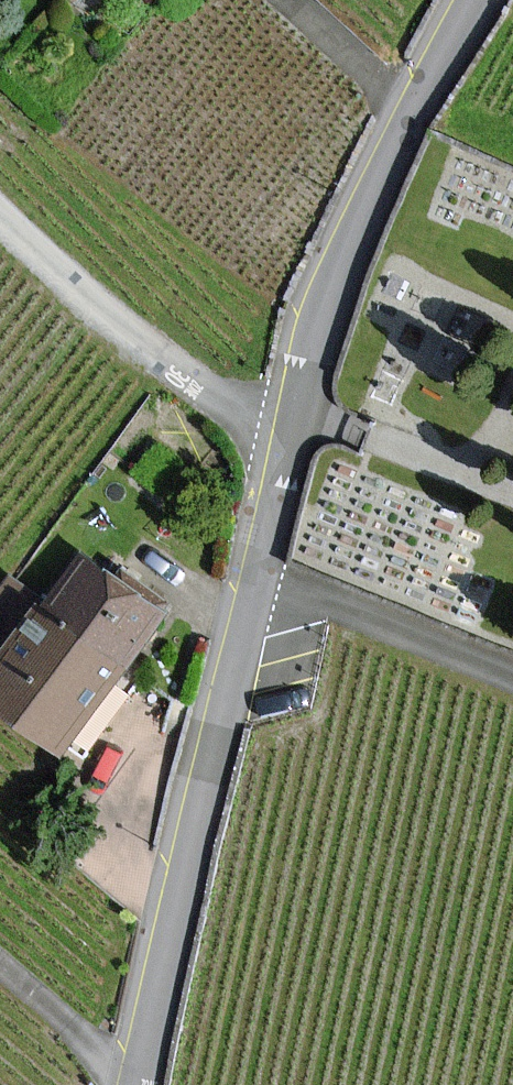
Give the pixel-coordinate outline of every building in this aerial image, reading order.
[(58,752),(116,671),(156,615),(117,587),(79,560),(39,616),(32,612),(0,657),(0,711),(58,752)]
